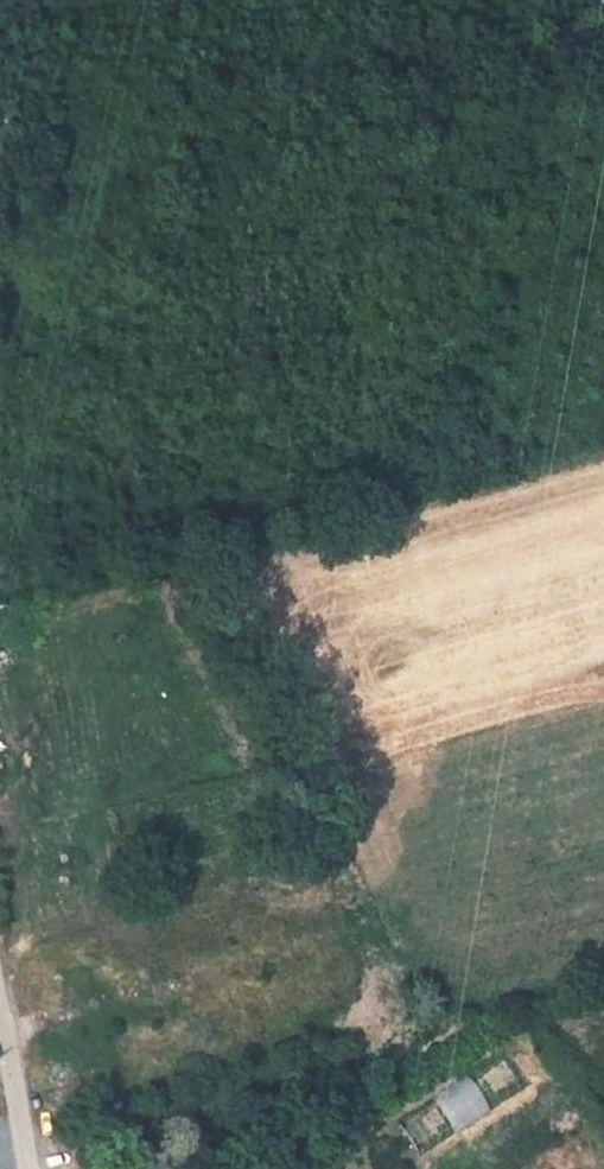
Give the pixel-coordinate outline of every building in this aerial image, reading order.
[(450,1129),(486,1113),(471,1077),(435,1092),(450,1129)]
